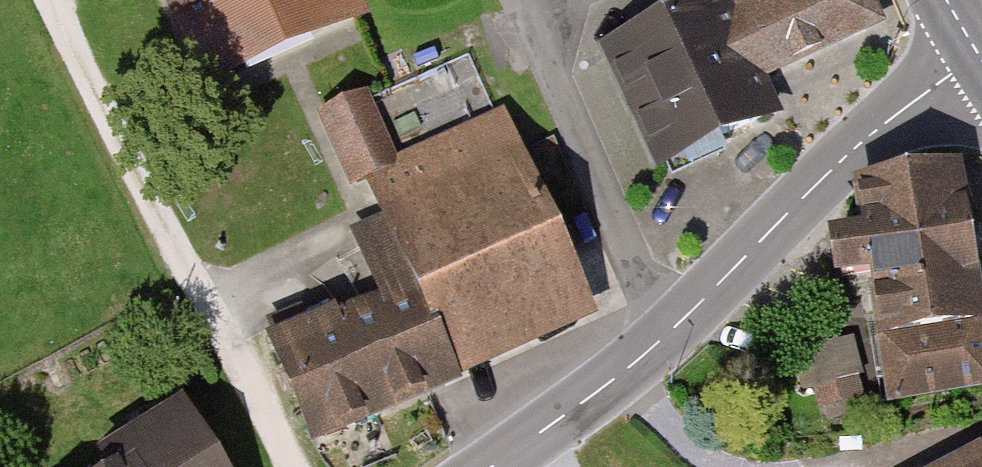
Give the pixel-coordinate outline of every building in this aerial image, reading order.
[(203,89),(368,16),(361,0),(163,0),(203,89)] [(601,52),(655,169),(772,115),(756,82),(877,26),(865,0),(714,0),(601,52)] [(379,86),(396,133),(493,99),(476,52),(379,86)] [(357,178),(374,216),(446,384),(588,323),(498,116),(395,160),(368,96),(320,117),(348,182),(357,178)] [(952,163),(845,181),(854,234),(829,238),(836,278),(860,274),(882,405),(981,388),(981,338),(952,163)] [(313,441),(446,384),(374,216),(352,226),(385,304),(340,323),(330,300),(264,328),(313,441)] [(811,340),(819,401),(868,395),(860,333),(811,340)] [(179,411),(105,453),(112,466),(111,466),(211,466),(179,411)] [(946,466),(981,466),(981,458),(977,450),(946,466)]
